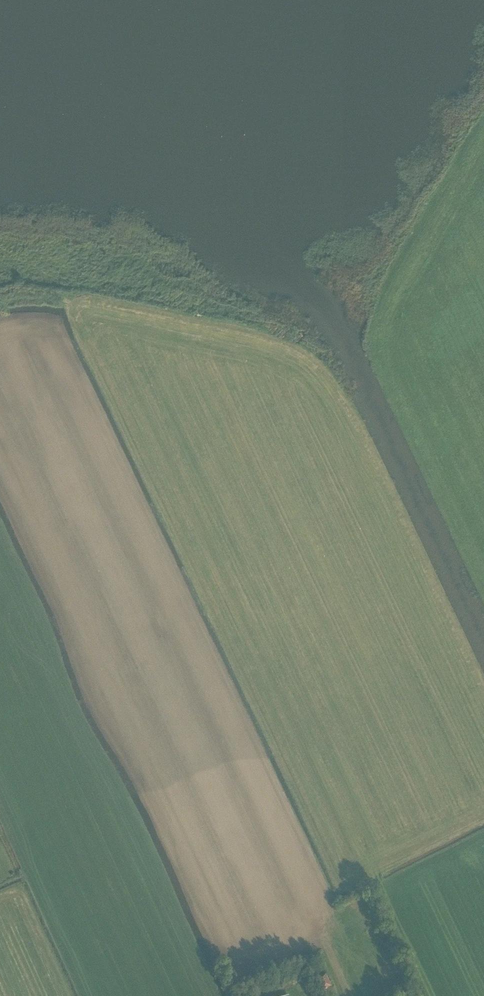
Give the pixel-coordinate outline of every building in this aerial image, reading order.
[(322,974),(319,969),(311,973),(313,978),(322,974)] [(324,990),(332,986),(326,975),(319,979),(324,990)]
